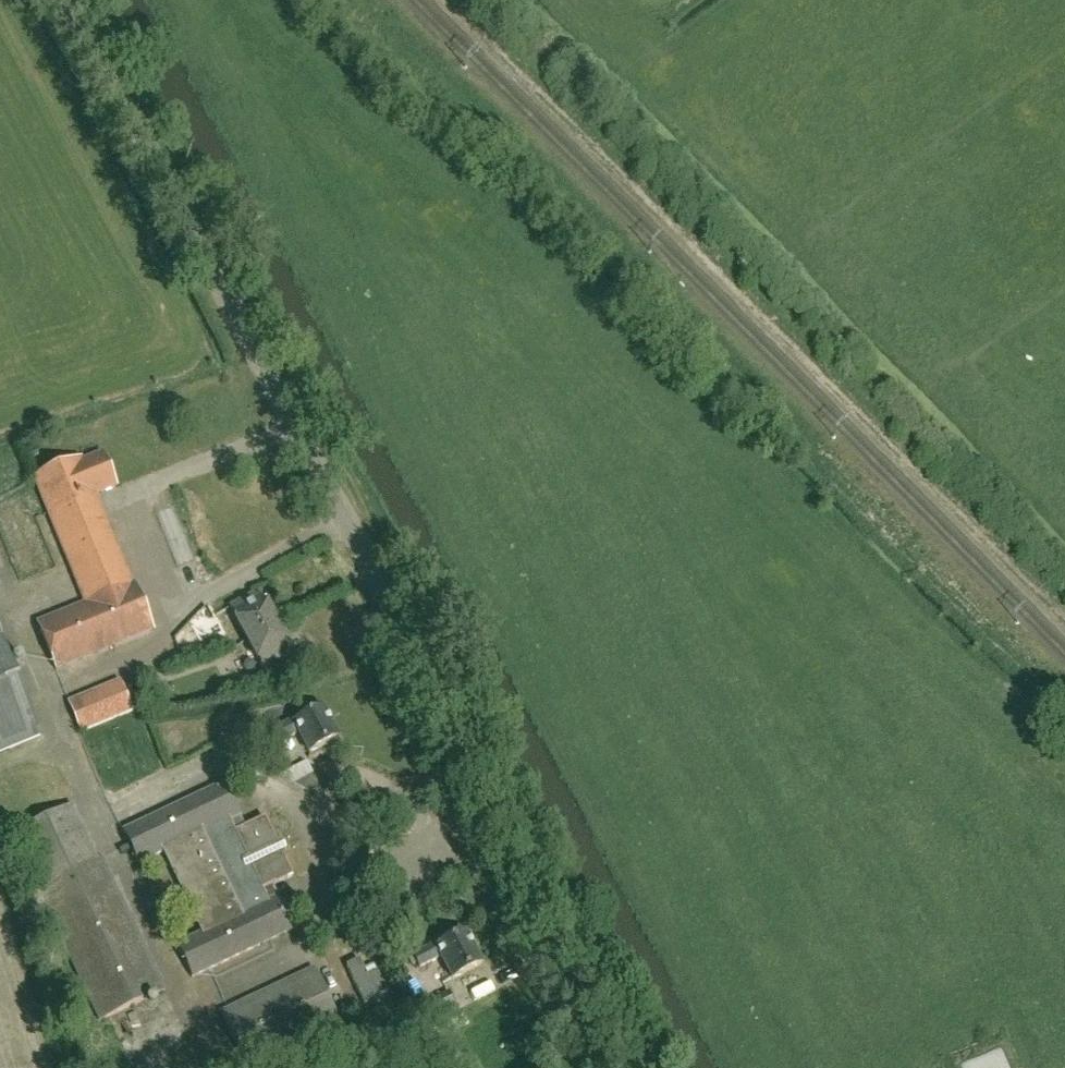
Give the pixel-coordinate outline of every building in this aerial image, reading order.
[(132,586),(95,496),(116,488),(102,454),(82,462),(81,460),(34,480),(85,605),(37,625),(56,671),(153,631),(134,585),(132,586)] [(187,558),(199,553),(177,505),(165,511),(187,558)] [(230,609),(248,642),(266,674),(280,666),(277,660),(293,652),(278,625),(267,605),(264,607),(258,597),(246,604),(245,601),(230,609)] [(40,737),(0,639),(0,753),(40,737)] [(120,681),(69,703),(82,733),(132,712),(120,681)] [(338,739),(323,710),(295,724),(293,720),(272,731),(278,742),(298,733),(308,754),(338,739)] [(292,877),(264,819),(244,828),(238,816),(240,815),(225,783),(122,832),(138,864),(163,852),(202,934),(177,946),(192,978),(295,930),(279,897),(277,898),(272,887),(292,877)] [(72,807),(12,835),(99,1023),(165,992),(103,860),(98,863),(72,807)] [(481,965),(466,934),(437,948),(435,944),(412,955),(419,968),(441,957),(452,980),(481,965)] [(247,1067),(256,1067),(341,1027),(314,970),(222,1014),(247,1067)]
